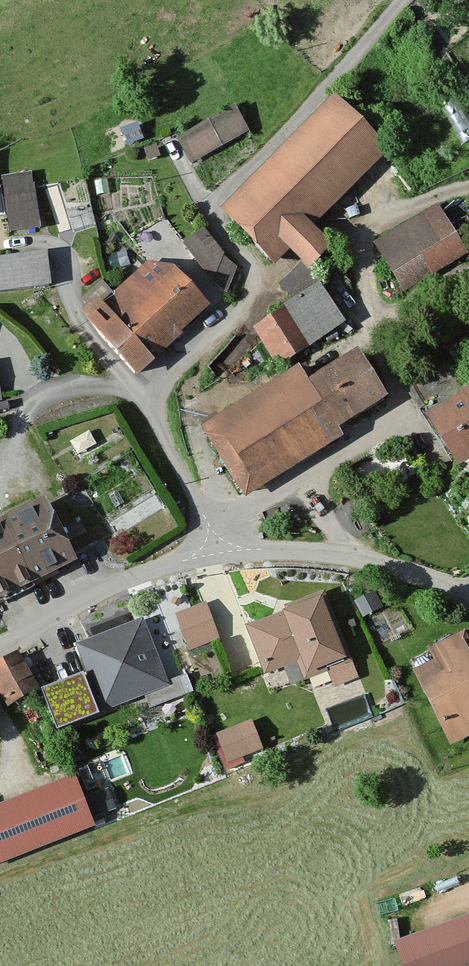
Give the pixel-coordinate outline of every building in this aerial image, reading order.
[(389,157),(335,102),(217,218),(272,273),(290,256),(302,269),(311,277),(334,254),(313,232),(389,157)] [(243,134),(233,113),(175,143),(186,164),(243,134)] [(28,176),(2,181),(11,232),(37,228),(28,176)] [(465,256),(437,211),(375,249),(403,294),(465,256)] [(223,296),(233,268),(201,233),(182,251),(223,296)] [(0,266),(0,297),(49,291),(44,260),(0,266)] [(176,273),(147,267),(113,296),(102,285),(88,298),(95,306),(79,320),(134,382),(212,313),(176,273)] [(278,293),(292,307),(281,314),(282,317),(254,335),(278,374),(344,332),(319,292),(322,289),(311,277),(302,269),(278,293)] [(386,405),(358,357),(308,387),(300,373),(202,431),(245,503),(344,444),(337,434),(386,405)] [(424,421),(459,472),(468,466),(468,392),(424,421)] [(48,505),(0,528),(0,606),(78,569),(48,505)] [(348,662),(325,602),(246,632),(264,680),(301,665),(306,678),(348,662)] [(215,642),(204,609),(175,619),(186,651),(215,642)] [(167,692),(141,626),(73,653),(86,685),(59,696),(70,724),(99,713),(101,718),(167,692)] [(465,635),(426,654),(431,665),(410,676),(449,754),(468,744),(468,643),(465,635)] [(17,660),(0,670),(0,698),(11,717),(40,700),(17,660)] [(240,733),(217,741),(226,765),(249,757),(240,733)] [(76,780),(0,810),(0,869),(96,830),(76,780)] [(395,940),(404,965),(468,965),(468,913),(395,940)]
